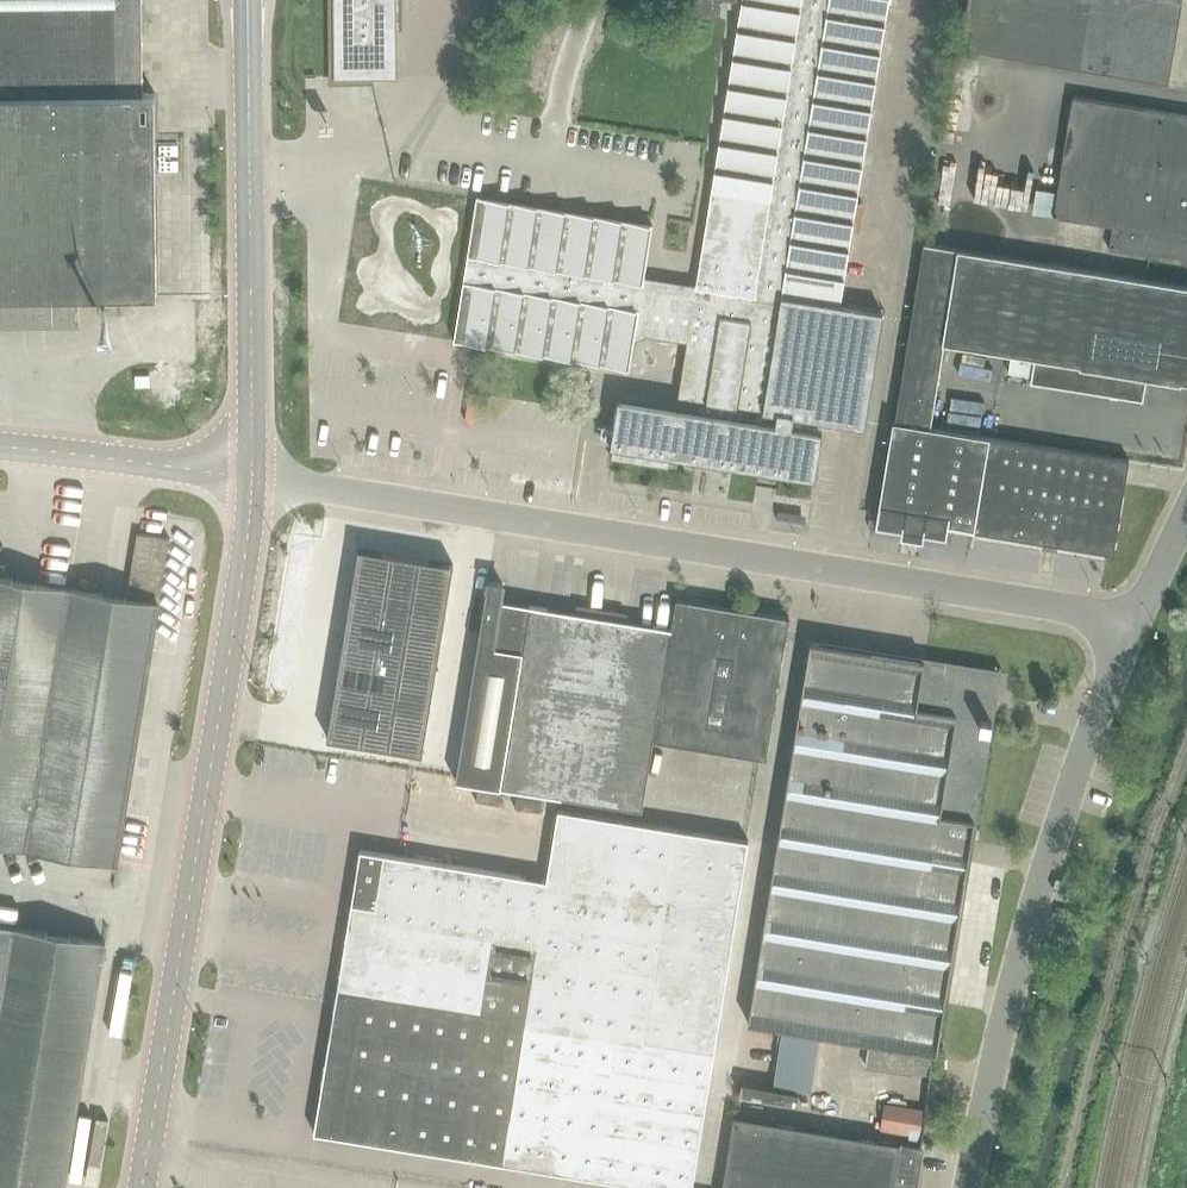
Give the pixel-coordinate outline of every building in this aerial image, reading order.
[(142,94),(141,0),(0,0),(0,95),(142,94)] [(394,0),(333,0),(334,77),(334,80),(395,80),(394,0)] [(637,8),(718,21),(721,2),(740,5),(723,117),(696,285),(694,284),(694,288),(695,288),(694,297),(642,288),(652,224),(649,224),(649,225),(479,198),(479,197),(477,197),(454,341),(456,341),(456,340),(627,367),(627,368),(629,368),(636,327),(645,328),(644,335),(645,335),(687,341),(679,396),(677,396),(677,399),(682,400),(680,411),(620,402),(620,401),(617,400),(610,447),(612,447),(610,459),(668,469),(671,455),(757,468),(758,463),(772,465),(784,467),(783,472),(812,477),(812,478),(815,478),(822,432),(821,432),(822,421),(864,427),(882,313),(840,306),(889,0),(639,0),(637,8)] [(960,48),(1168,83),(1182,1),(1178,0),(968,0),(960,48)] [(68,295),(155,294),(154,125),(153,93),(142,94),(0,95),(0,296),(68,295)] [(1072,97),(1069,117),(1053,216),(1113,226),(1109,250),(1186,262),(1186,115),(1072,97)] [(942,346),(943,343),(1034,357),(1034,361),(1031,376),(1030,382),(1110,395),(1142,400),(1146,375),(1186,382),(1186,286),(1144,279),(1059,265),(924,242),(895,420),(930,427),(942,346)] [(1011,357),(1008,372),(1031,376),(1034,361),(1011,357)] [(877,525),(916,532),(945,537),(947,526),(971,530),(987,436),(930,427),(895,420),(893,420),(877,525)] [(972,531),(1041,542),(1113,554),(1129,461),(987,436),(971,530),(972,530),(972,531)] [(68,853),(117,861),(159,601),(158,601),(168,544),(168,540),(169,540),(169,538),(137,533),(137,535),(138,535),(128,598),(126,597),(101,593),(68,588),(33,582),(14,579),(0,577),(0,842),(68,853)] [(360,549),(352,596),(399,604),(403,580),(406,557),(360,549)] [(406,557),(403,580),(450,588),(453,565),(419,559),(417,559),(406,557)] [(403,580),(399,604),(446,612),(450,588),(403,580)] [(457,772),(456,780),(500,787),(530,607),(502,603),(502,602),(501,601),(504,585),(488,583),(487,592),(457,772)] [(352,596),(344,643),(391,651),(395,627),(399,604),(352,596)] [(785,618),(698,604),(687,602),(687,601),(677,599),(672,629),(671,629),(653,740),(765,758),(788,617),(785,617),(785,618)] [(399,604),(395,627),(442,635),(446,612),(399,604)] [(642,810),(653,740),(671,629),(654,626),(654,627),(625,622),(626,614),(579,607),(577,615),(548,610),(548,609),(530,606),(530,607),(500,787),(642,810)] [(395,627),(391,651),(438,658),(442,635),(395,627)] [(777,845),(748,1023),(782,1028),(805,1032),(820,1035),(834,1037),(869,1043),(865,1066),(913,1074),(915,1061),(930,1064),(932,1064),(934,1053),(937,1054),(938,1053),(945,1005),(949,981),(968,862),(971,840),(990,717),(982,716),(989,671),(922,660),(811,642),(779,833),(777,845)] [(344,643),(336,690),(383,698),(387,674),(391,651),(344,643)] [(391,651),(387,674),(434,682),(438,658),(391,651)] [(387,674),(383,698),(430,705),(434,682),(387,674)] [(336,690),(328,737),(375,745),(379,721),(383,698),(336,690)] [(383,698),(379,721),(426,729),(430,705),(383,698)] [(379,721),(375,745),(422,752),(426,729),(379,721)] [(335,998),(327,1050),(320,1049),(318,1060),(325,1061),(314,1132),(656,1187),(691,1187),(748,840),(558,809),(546,881),(359,850),(335,998)] [(103,941),(68,936),(0,925),(0,1187),(64,1187),(103,941)] [(782,1028),(772,1085),(811,1092),(820,1035),(805,1032),(782,1028)] [(924,1109),(884,1103),(880,1131),(920,1138),(924,1109)] [(921,1147),(919,1147),(734,1116),(722,1187),(915,1187),(921,1147)]
